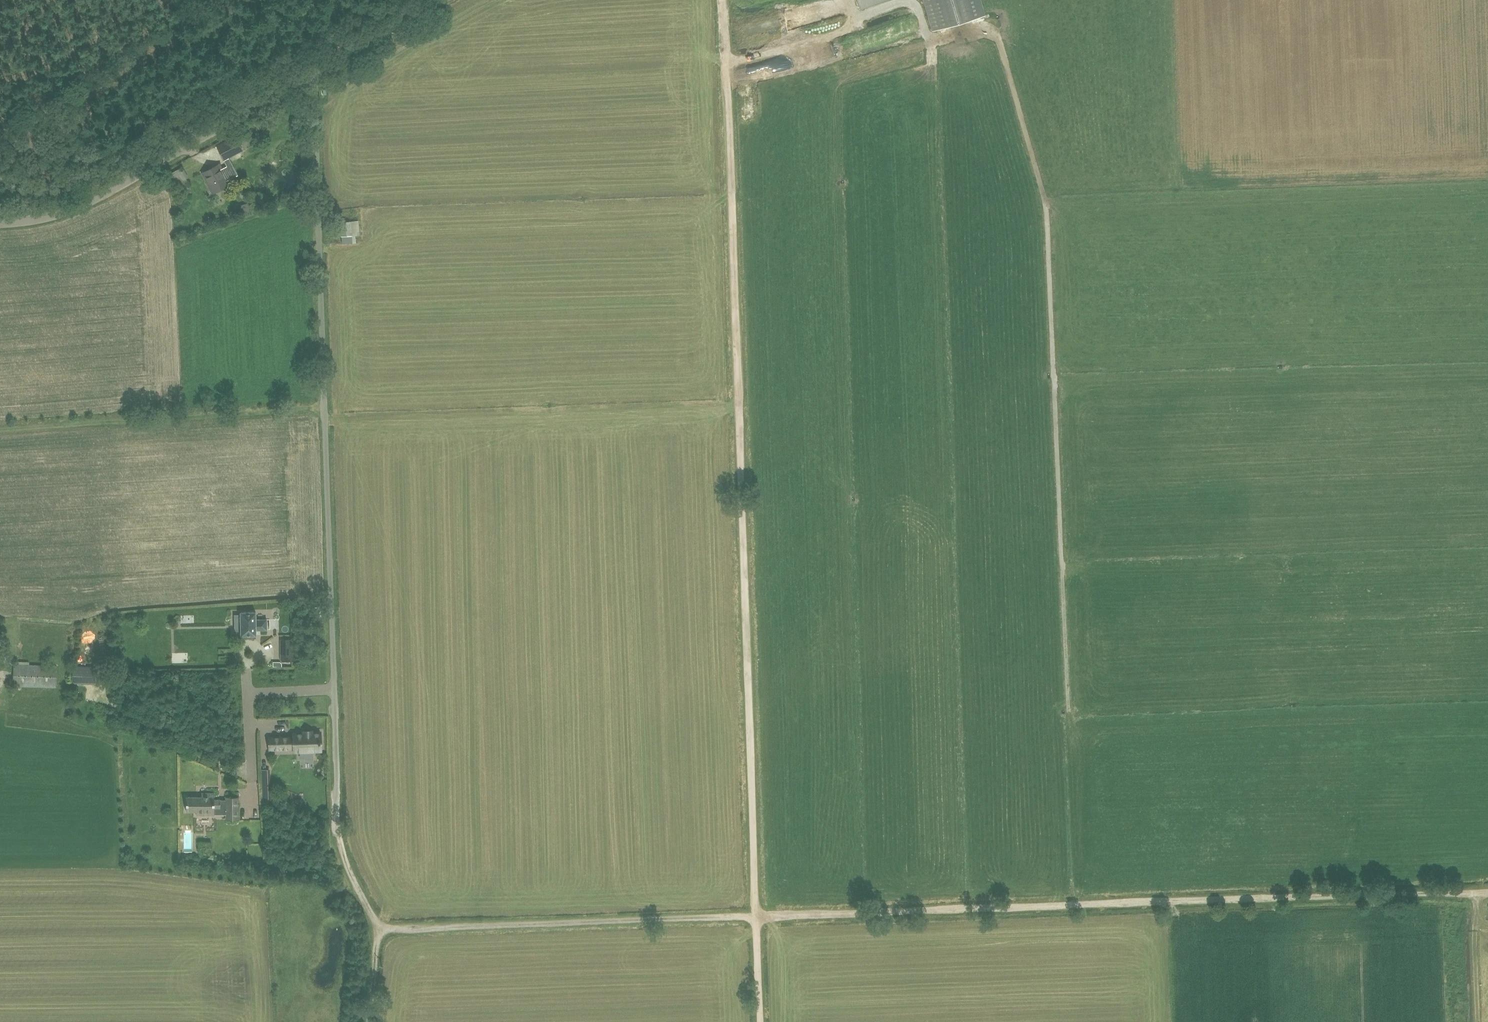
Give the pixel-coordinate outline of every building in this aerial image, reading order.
[(861,8),(886,0),(858,0),(861,8)] [(933,30),(983,15),(979,0),(924,0),(933,30)] [(242,149),(236,136),(217,145),(224,159),(242,149)] [(229,184),(219,164),(202,172),(212,193),(229,184)] [(358,237),(357,217),(342,217),(343,238),(358,237)] [(255,633),(255,628),(266,628),(266,618),(255,618),(255,610),(240,611),(240,634),(255,633)] [(204,615),(194,615),(194,629),(204,629),(204,615)] [(281,660),(293,660),(292,649),(281,649),(281,660)] [(72,678),(93,679),(93,663),(72,663),(72,678)] [(56,666),(14,665),(13,685),(55,687),(56,666)] [(269,737),(269,749),(293,748),(293,751),(321,750),(321,732),(312,732),(304,732),(304,733),(293,733),(293,736),(269,737)] [(214,808),(220,808),(220,799),(214,799),(214,793),(201,793),(201,797),(186,797),(186,811),(196,811),(196,815),(214,815),(214,808)] [(227,818),(237,818),(237,807),(239,807),(239,796),(227,796),(227,818)]
